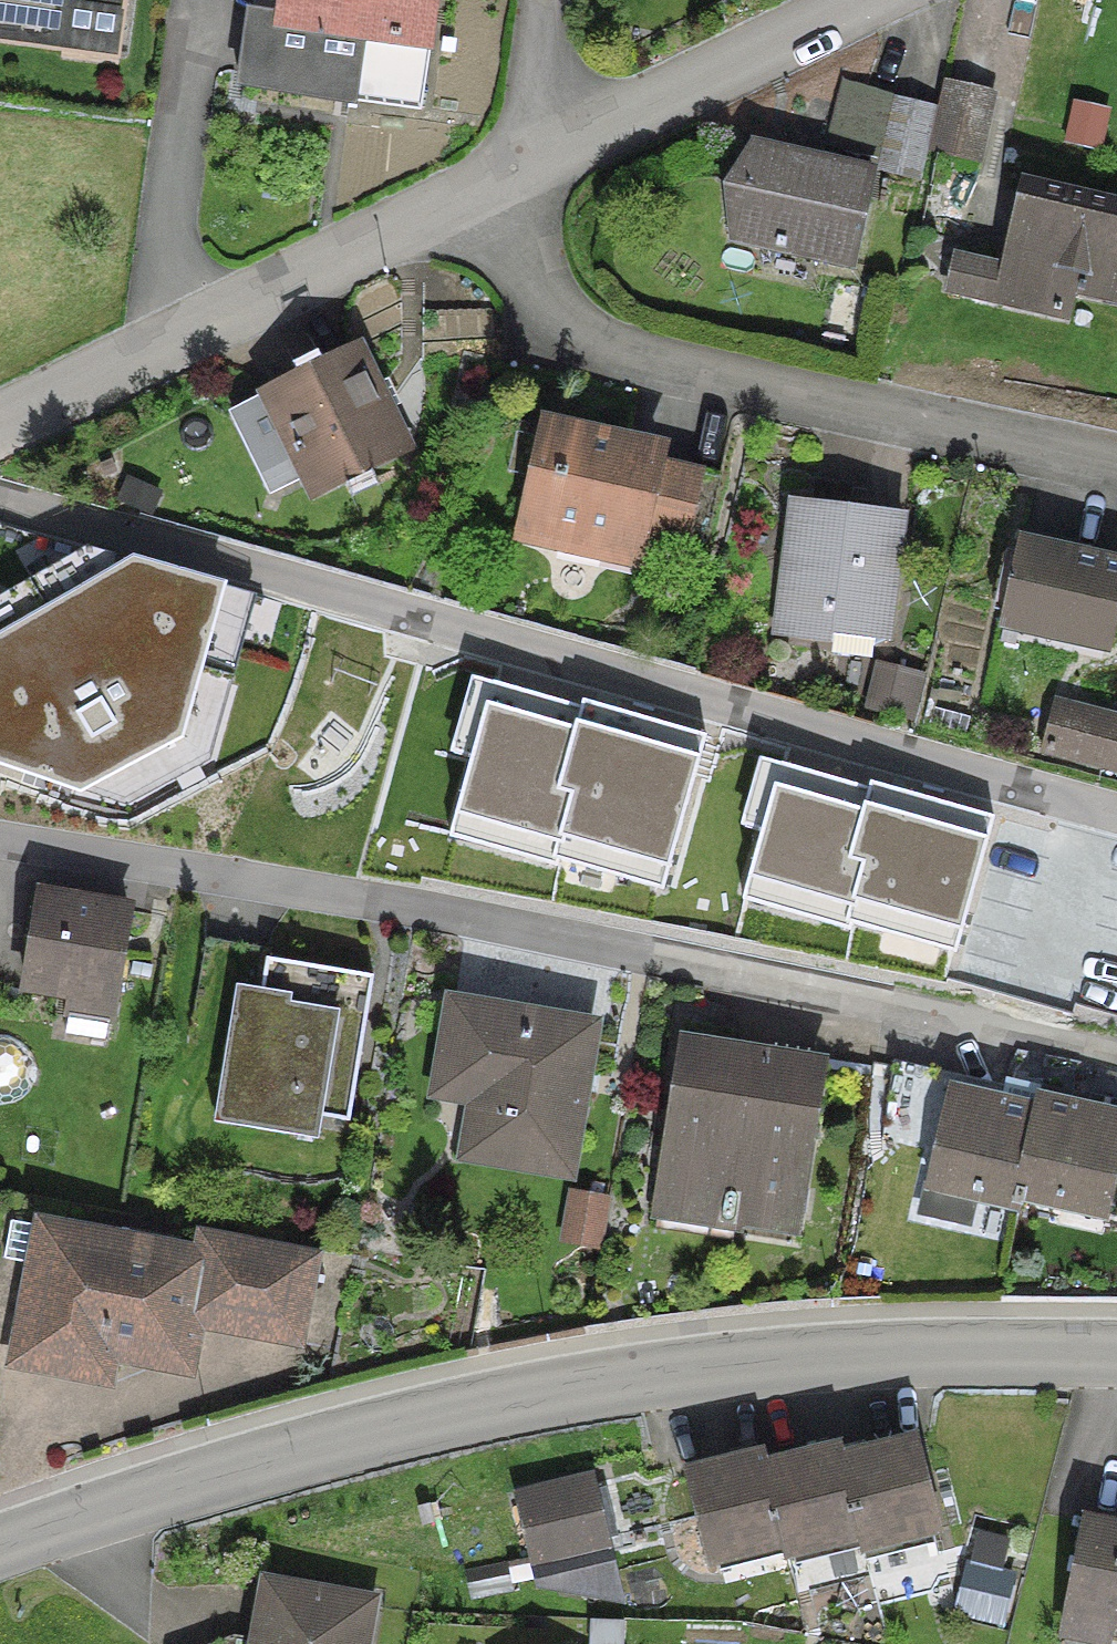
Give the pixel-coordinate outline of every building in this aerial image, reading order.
[(58,8),(119,17),(121,0),(59,0),(58,8)] [(432,0),(278,0),(274,26),(249,22),(239,86),(415,113),(432,0)] [(926,154),(975,165),(983,129),(966,125),(973,97),(941,89),(926,154)] [(930,123),(932,117),(888,108),(877,159),(880,175),(917,183),(930,123)] [(728,242),(848,269),(868,176),(749,149),(722,189),(728,242)] [(1022,189),(1003,272),(953,261),(945,294),(1059,319),(1065,292),(1116,304),(1116,211),(1022,189)] [(402,453),(352,353),(261,397),(311,498),(402,453)] [(699,560),(713,497),(649,483),(655,456),(543,430),(523,521),(554,528),(557,553),(590,561),(603,539),(699,560)] [(117,503),(144,515),(152,497),(125,485),(117,503)] [(884,644),(899,520),(841,513),(844,490),(813,486),(810,509),(788,506),(772,638),(870,650),(884,644)] [(1116,589),(1116,569),(1057,555),(1060,545),(1021,536),(1000,627),(1103,650),(1116,589)] [(0,633),(0,763),(81,789),(184,737),(229,579),(133,553),(0,633)] [(870,700),(903,708),(909,681),(876,673),(870,700)] [(493,705),(467,794),(676,854),(701,765),(493,705)] [(1116,772),(1116,727),(1059,712),(1048,754),(1116,772)] [(777,782),(751,870),(960,930),(986,842),(777,782)] [(107,1024),(125,916),(36,901),(22,988),(68,995),(61,1038),(102,1045),(107,1024)] [(326,1151),(353,986),(273,973),(268,1003),(246,999),(225,1135),(326,1151)] [(565,1178),(590,1030),(447,1005),(436,1073),(474,1079),(460,1160),(565,1178)] [(789,1224),(814,1071),(693,1051),(679,1142),(668,1140),(659,1198),(716,1207),(715,1221),(718,1225),(722,1227),(727,1227),(731,1224),(733,1215),(789,1224)] [(969,1197),(1015,1207),(1037,1103),(1035,1102),(1032,1113),(947,1093),(919,1215),(963,1225),(969,1197)] [(1116,1146),(1116,1121),(1037,1103),(1015,1207),(1017,1208),(1019,1201),(1101,1219),(1116,1146)] [(293,1323),(304,1265),(202,1246),(199,1262),(9,1225),(2,1263),(32,1269),(19,1336),(43,1368),(100,1379),(105,1354),(159,1365),(185,1347),(190,1321),(293,1323)] [(934,1532),(912,1444),(839,1462),(855,1540),(858,1551),(934,1532)] [(781,1558),(855,1540),(839,1462),(836,1450),(762,1468),(778,1546),(781,1558)] [(706,1565),(778,1546),(762,1468),(759,1457),(683,1475),(706,1565)] [(618,1608),(588,1487),(514,1505),(536,1593),(618,1608)] [(1081,1526),(1064,1613),(1116,1624),(1116,1533),(1081,1526)] [(966,1616),(998,1624),(1008,1583),(976,1575),(966,1616)] [(264,1590),(254,1643),(358,1643),(364,1608),(264,1590)]
